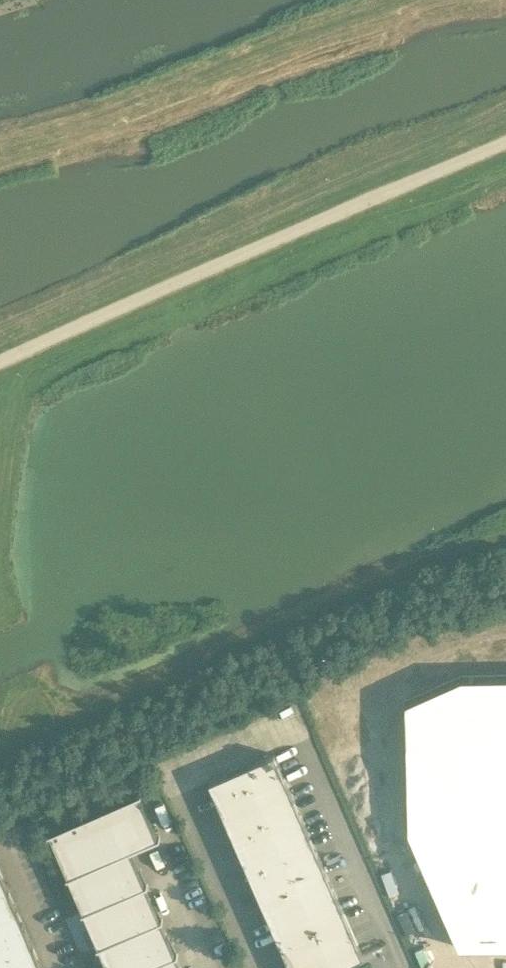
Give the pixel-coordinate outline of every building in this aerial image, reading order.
[(405,701),(408,831),(459,947),(472,947),(471,907),(505,907),(505,675),(462,676),(405,701)] [(209,782),(291,967),(334,967),(362,956),(274,753),(209,782)] [(133,850),(160,838),(141,793),(48,834),(106,967),(184,967),(133,850)] [(0,870),(0,967),(42,967),(0,870)]
